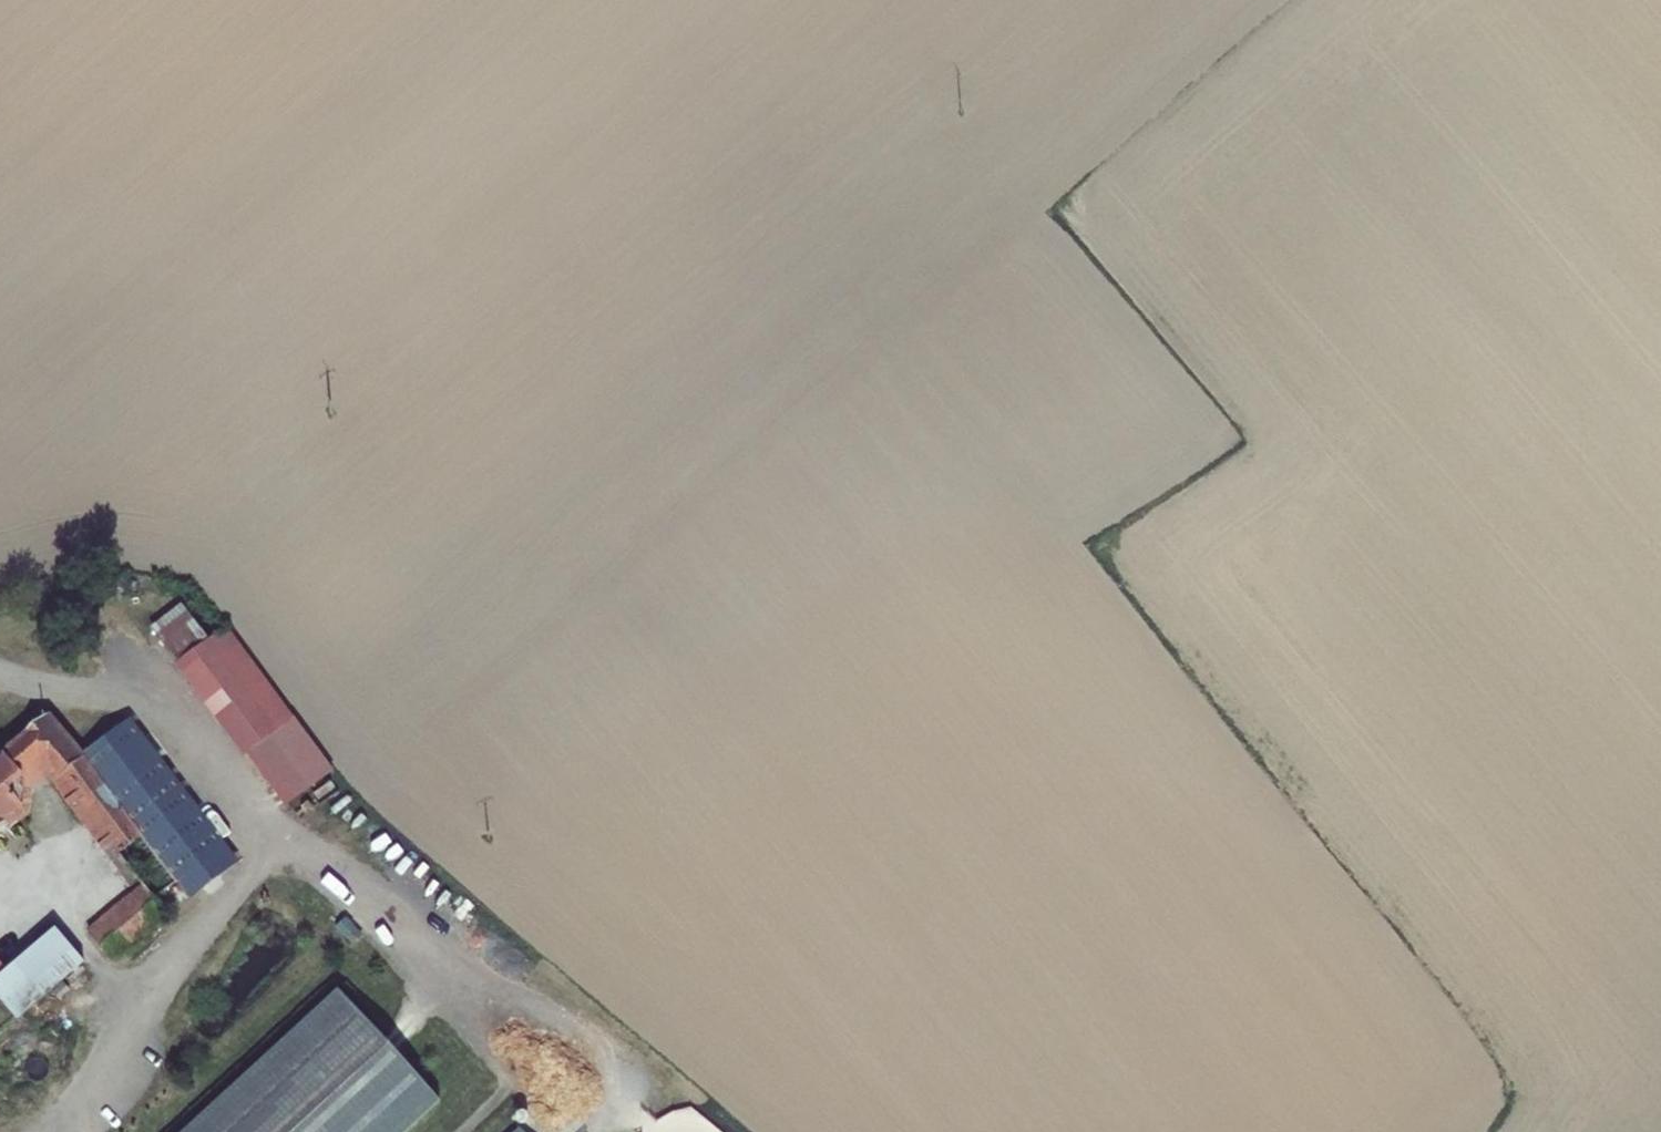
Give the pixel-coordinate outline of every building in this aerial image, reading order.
[(210,640),(182,604),(151,628),(273,793),(305,769),(277,730),(294,716),(228,627),(210,640)] [(22,778),(38,764),(49,775),(50,773),(53,778),(59,773),(145,888),(90,934),(112,960),(168,913),(156,900),(178,883),(177,882),(222,849),(130,724),(85,757),(50,715),(20,741),(2,755),(0,757),(0,826),(21,808),(7,791),(22,778)] [(59,983),(83,962),(52,930),(30,949),(0,975),(0,1034),(59,983)] [(333,985),(180,1131),(404,1131),(441,1097),(333,985)]
